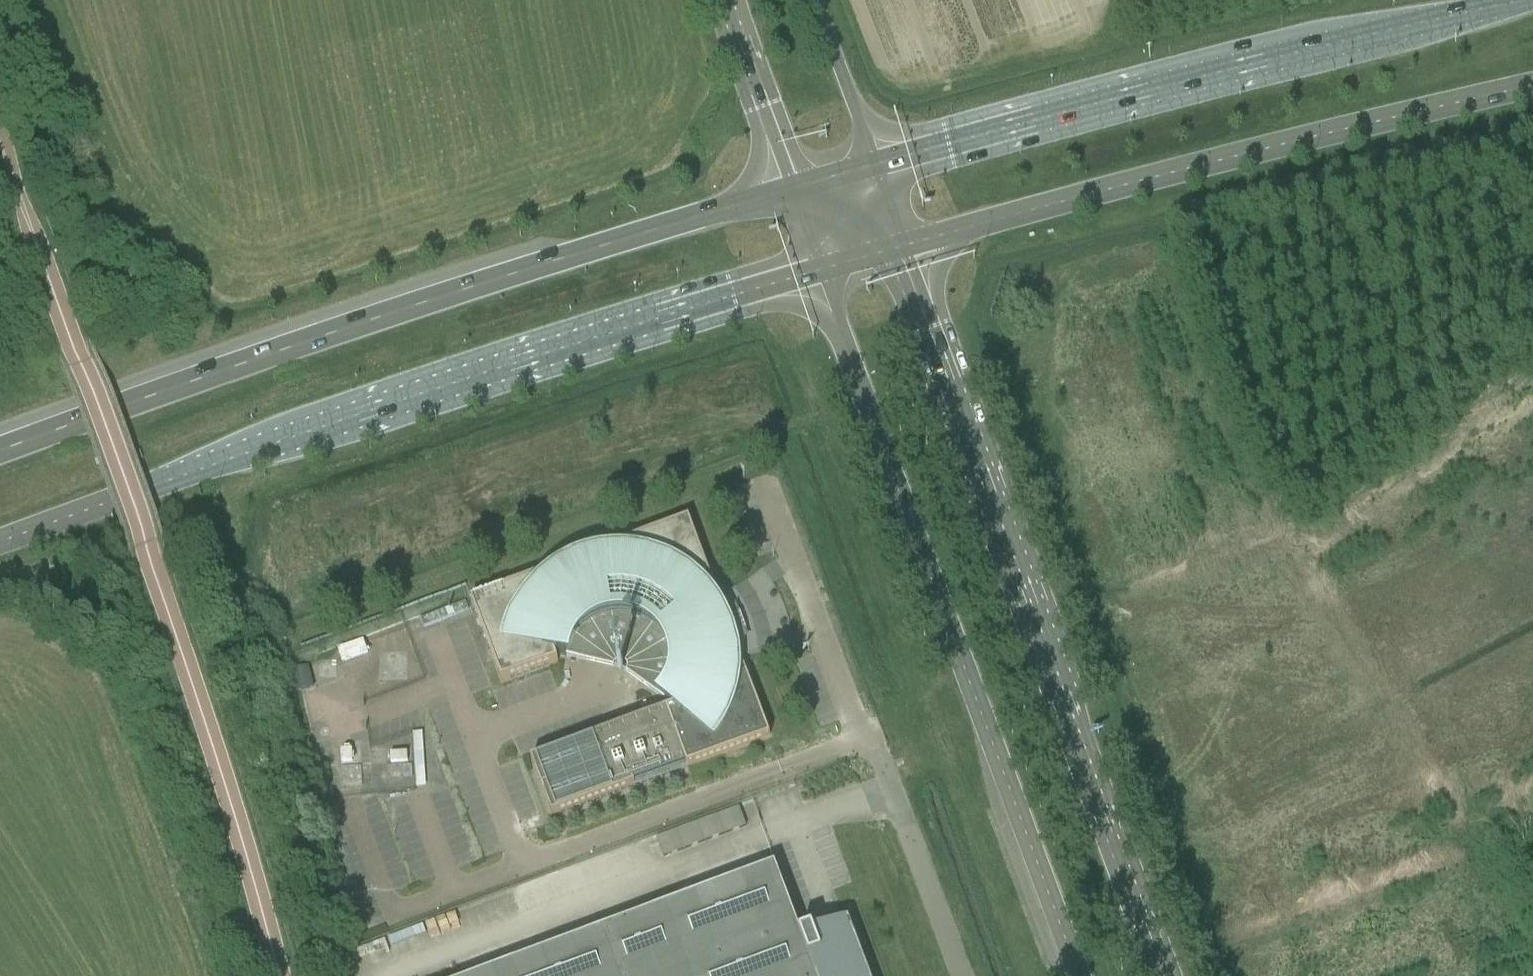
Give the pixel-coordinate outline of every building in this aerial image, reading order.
[(688,518),(471,599),(502,682),(558,661),(555,654),(565,656),(566,655),(614,666),(614,664),(616,662),(619,661),(622,661),(625,662),(627,664),(628,666),(628,668),(628,671),(627,672),(665,701),(664,702),(673,708),(531,761),(552,817),(770,736),(739,654),(738,654),(738,656),(735,657),(734,649),(732,642),(741,639),(730,609),(722,613),(718,607),(714,600),(717,599),(717,601),(719,600),(688,518)] [(297,690),(314,685),(308,665),(291,670),(297,690)] [(728,812),(659,839),(665,855),(717,836),(712,824),(729,817),(728,812)] [(838,921),(836,922),(839,927),(814,937),(812,931),(800,935),(775,866),(480,975),(859,975),(838,921)] [(369,938),(373,960),(421,950),(417,929),(369,938)]
